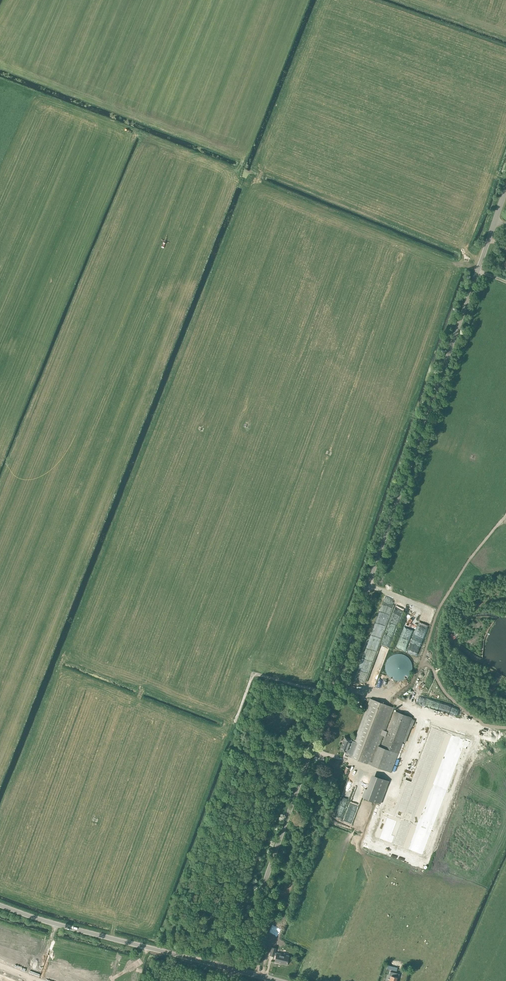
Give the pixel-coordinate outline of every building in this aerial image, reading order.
[(386,664),(385,667),(386,670),(387,673),(389,676),(391,678),(394,679),(397,680),(400,680),(403,679),(406,678),(409,676),(410,673),(412,670),(412,667),(412,664),(410,661),(409,658),(406,656),(403,655),(400,654),(397,654),(394,655),(391,656),(389,658),(387,661),(386,664)] [(393,707),(371,699),(354,741),(344,737),(339,750),(349,754),(348,756),(391,772),(412,718),(394,711),(386,731),(384,730),(393,707)] [(392,793),(374,839),(413,855),(461,733),(427,720),(398,795),(392,793)] [(495,741),(497,734),(480,729),(478,737),(495,741)] [(389,781),(371,774),(366,788),(365,788),(361,797),(380,804),(389,781)] [(276,948),(272,947),(270,955),(274,956),(274,955),(276,956),(274,961),(278,962),(287,964),(289,956),(275,952),(276,948)]
